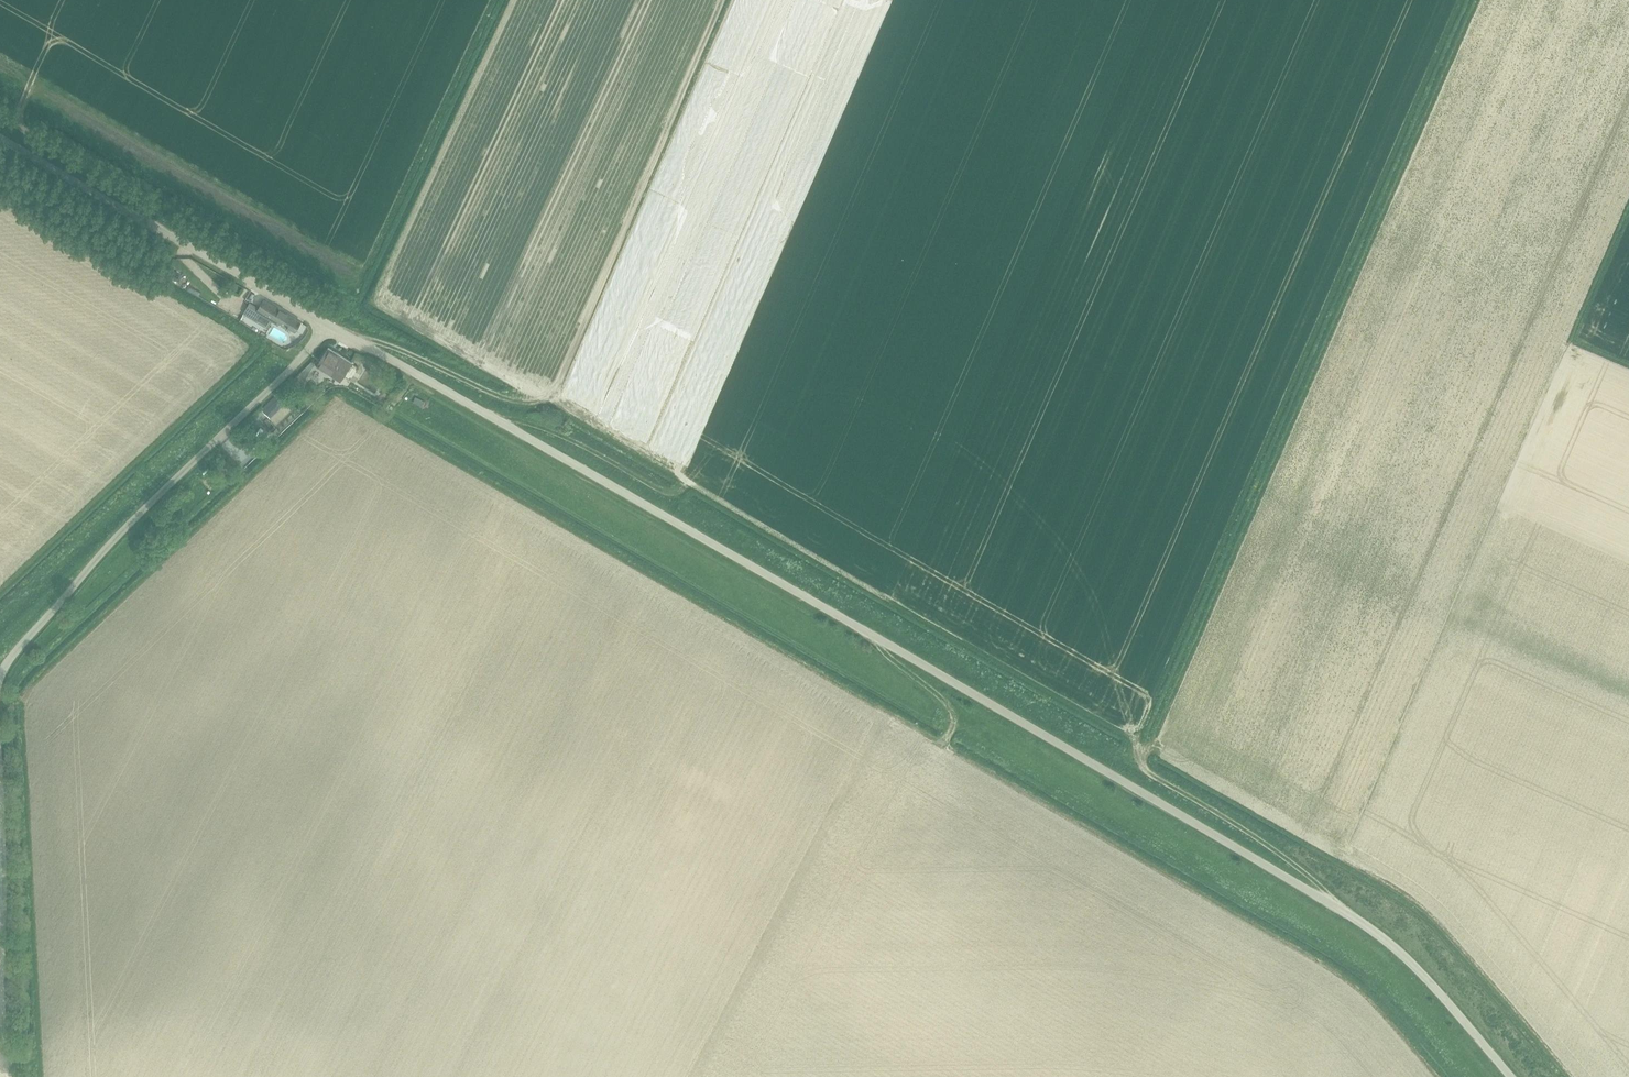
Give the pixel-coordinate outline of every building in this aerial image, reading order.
[(250,303),(244,312),(269,327),(272,322),(277,325),(279,321),(295,331),(301,322),(264,299),(259,308),(250,303)] [(317,366),(340,380),(352,362),(329,347),(317,366)] [(300,388),(311,370),(306,367),(292,381),(300,388)] [(268,414),(287,396),(282,391),(262,409),(268,414)] [(288,398),(280,408),(285,412),(293,402),(288,398)] [(255,429),(251,426),(247,430),(251,434),(255,429)]
